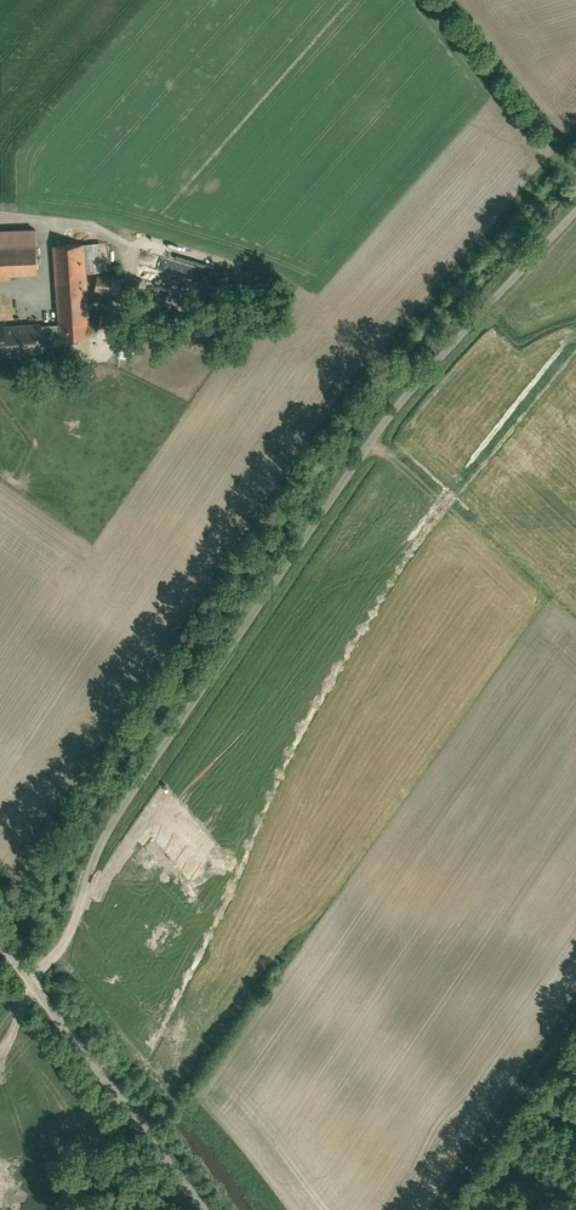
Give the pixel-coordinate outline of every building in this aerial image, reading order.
[(0,230),(0,274),(38,272),(37,229),(0,230)] [(100,242),(55,245),(57,272),(56,272),(60,323),(61,336),(90,334),(86,272),(102,271),(100,242)] [(122,277),(98,274),(96,290),(120,293),(122,277)] [(197,307),(201,294),(176,287),(172,300),(197,307)] [(211,340),(216,325),(199,319),(194,335),(211,340)] [(40,323),(3,326),(5,353),(16,353),(16,349),(41,348),(41,344),(62,342),(61,336),(60,323),(40,325),(40,323)] [(139,358),(142,339),(125,336),(123,356),(139,358)]
